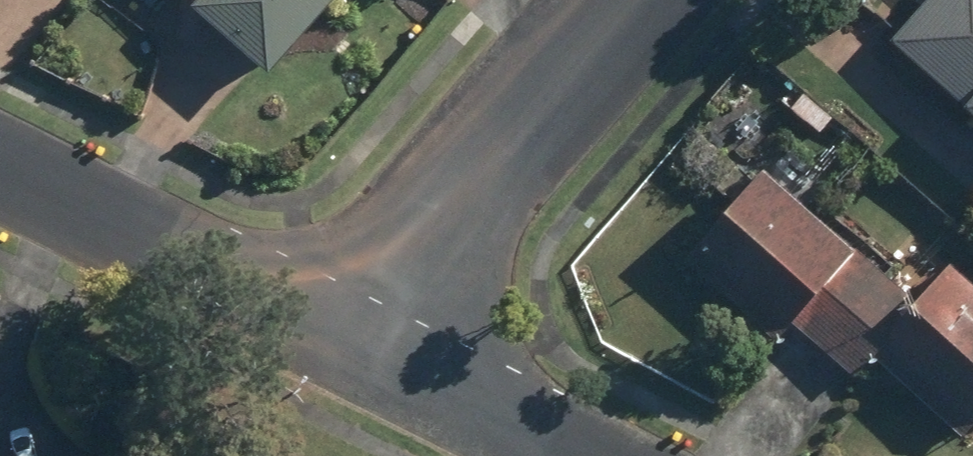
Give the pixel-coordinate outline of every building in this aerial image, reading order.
[(184,8),(178,15),(256,83),(329,0),(175,0),(184,8)] [(880,42),(972,132),(972,0),(921,0),(880,42)] [(673,262),(766,347),(784,328),(843,382),(875,347),(885,356),(874,369),(953,442),(972,420),(972,294),(940,264),(906,301),(852,251),(842,262),(750,178),(673,262)]
